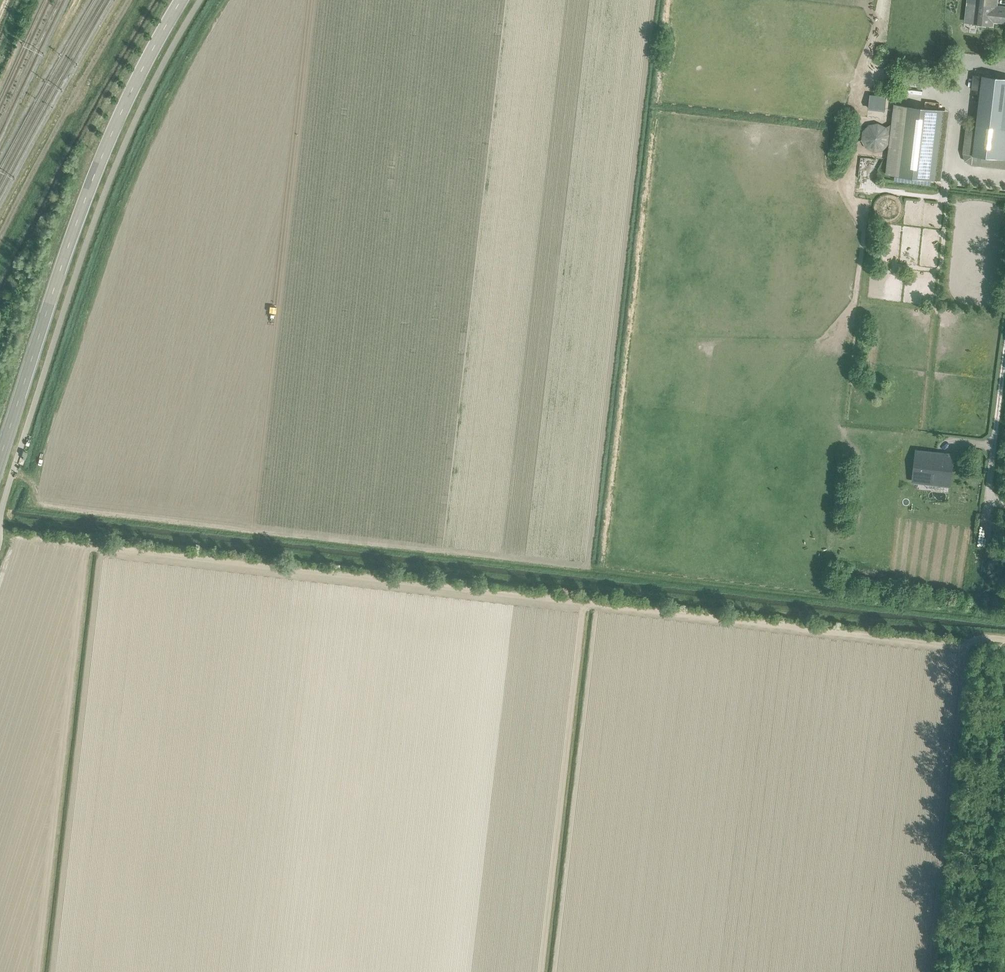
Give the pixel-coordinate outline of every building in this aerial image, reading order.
[(996,6),(997,0),(983,0),(983,5),(970,3),(968,15),(972,16),(971,22),(989,24),(989,20),(1004,22),(1004,7),(996,6)] [(971,89),(980,90),(975,131),(973,155),(1004,159),(1004,78),(982,75),(973,74),(971,89)] [(896,175),(929,180),(938,110),(904,106),(896,175)] [(926,483),(949,485),(953,455),(945,454),(944,459),(936,458),(935,462),(921,460),(919,476),(927,477),(926,483)]
